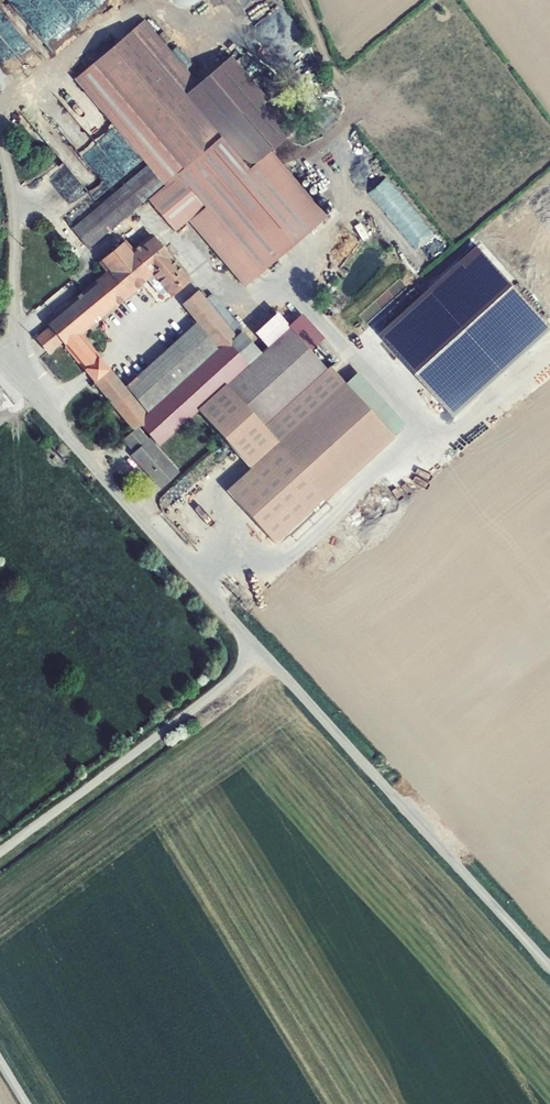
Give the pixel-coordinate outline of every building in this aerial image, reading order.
[(327,219),(272,154),(297,130),(231,57),(200,87),(143,21),(75,80),(148,166),(165,187),(148,201),(175,234),(189,223),(245,289),(327,219)] [(73,173),(96,200),(126,174),(97,141),(82,154),(43,108),(30,119),(69,164),(49,181),(55,187),(61,181),(62,183),(73,173)] [(165,187),(148,166),(73,229),(89,248),(148,201),(165,187)] [(60,192),(59,200),(72,200),(73,192),(60,192)] [(84,368),(100,355),(82,334),(116,305),(117,306),(120,305),(118,303),(122,299),(124,301),(139,289),(137,287),(147,279),(153,273),(167,290),(167,291),(172,297),(191,279),(152,232),(133,248),(126,238),(98,262),(106,270),(96,278),(96,279),(45,321),(49,326),(36,336),(49,353),(62,342),(65,345),(64,346),(84,371),(85,370),(84,368)] [(455,418),(549,330),(549,327),(477,246),(379,337),(455,418)] [(153,273),(147,279),(158,293),(162,294),(167,290),(153,273)] [(110,368),(94,381),(93,381),(133,430),(134,428),(135,430),(138,427),(141,425),(151,436),(157,443),(159,445),(198,410),(197,408),(226,382),(227,384),(262,352),(242,330),(237,335),(206,297),(205,296),(201,291),(199,288),(182,303),(196,320),(219,347),(147,412),(125,385),(110,367),(110,368)] [(212,292),(206,297),(237,335),(242,330),(243,329),(212,292)] [(219,347),(196,320),(125,385),(147,412),(219,347)] [(331,365),(327,369),(290,326),(262,352),(227,384),(226,382),(197,408),(198,410),(250,468),(226,490),(275,543),(324,498),(326,500),(396,436),(394,434),(346,382),(331,365)] [(85,370),(94,381),(110,368),(100,355),(84,368),(85,370)] [(359,371),(346,382),(394,434),(406,423),(359,371)] [(135,430),(123,439),(133,452),(130,455),(162,489),(180,472),(155,444),(157,443),(151,436),(149,438),(138,427),(135,430)] [(189,509),(199,502),(191,490),(166,509),(179,526),(194,515),(189,509)]
